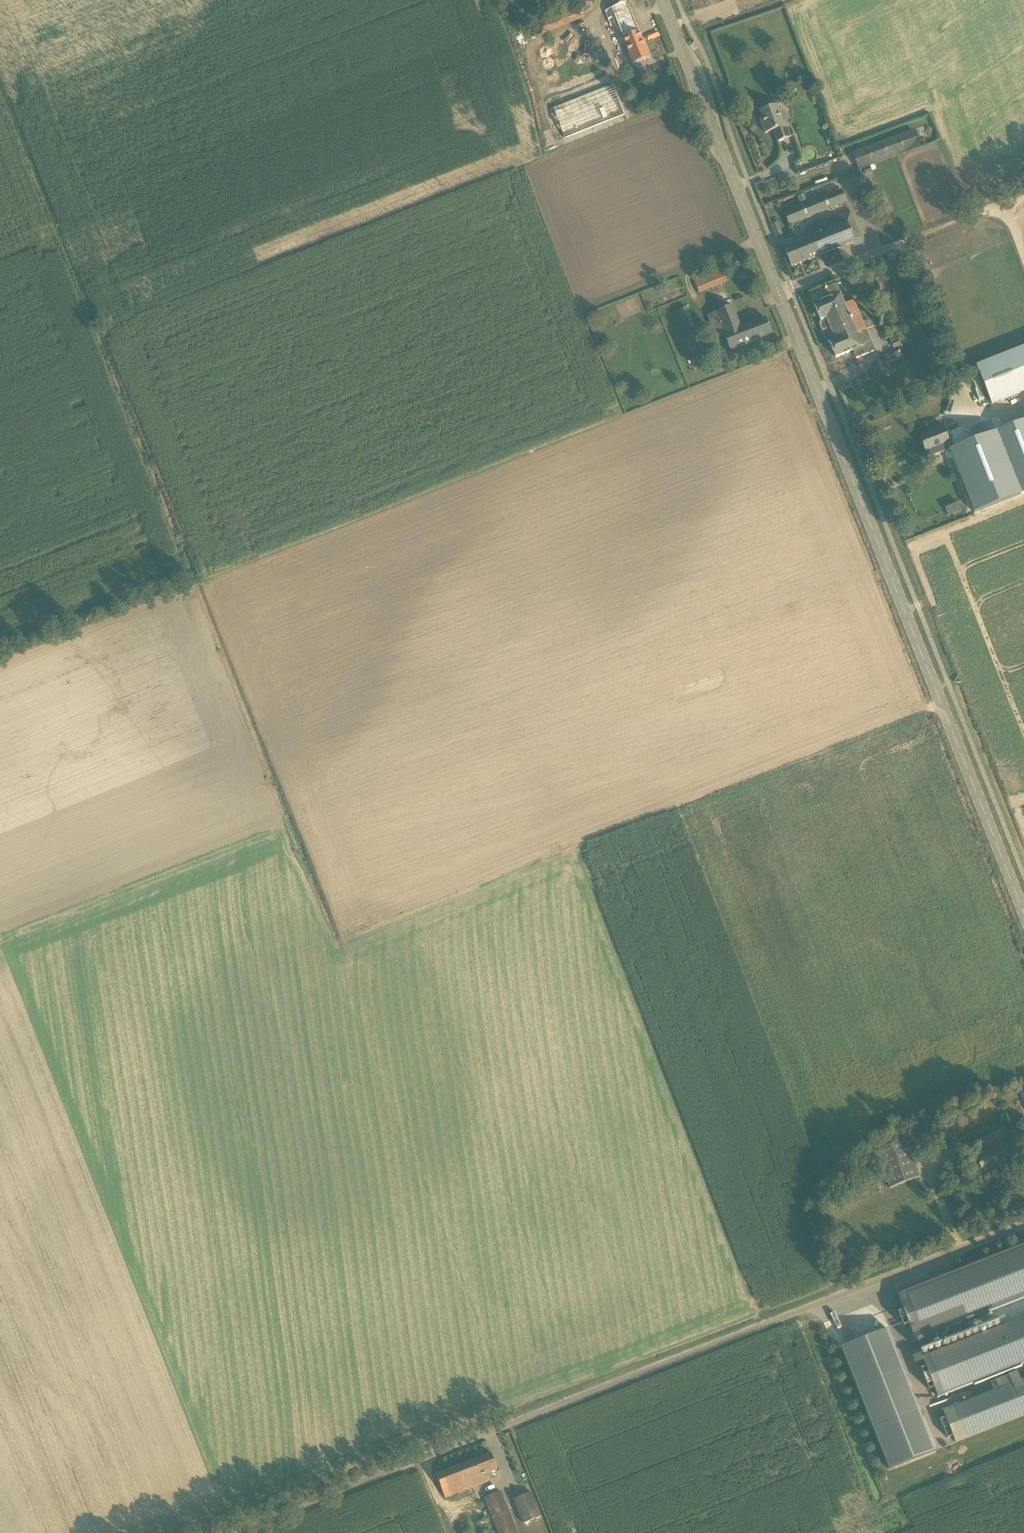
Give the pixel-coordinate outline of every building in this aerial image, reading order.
[(649,58),(627,2),(605,10),(622,54),(628,51),(633,64),(649,58)] [(540,34),(584,18),(579,6),(535,23),(540,34)] [(566,139),(625,117),(613,85),(554,108),(566,139)] [(783,126),(776,105),(760,111),(765,125),(762,125),(765,133),(774,130),(778,142),(790,137),(786,125),(783,126)] [(859,170),(919,147),(913,130),(853,153),(859,170)] [(785,213),(789,225),(795,223),(845,203),(841,191),(794,210),(785,213)] [(801,237),(802,241),(797,243),(784,248),(792,267),(861,239),(850,213),(823,224),(825,227),(801,237)] [(778,223),(771,226),(773,232),(780,229),(778,223)] [(866,283),(872,280),(867,268),(861,271),(866,283)] [(723,270),(714,273),(695,281),(699,292),(727,280),(723,270)] [(845,304),(836,284),(825,289),(829,299),(814,305),(821,321),(819,324),(826,340),(829,342),(855,332),(856,334),(865,330),(873,327),(871,322),(866,321),(862,322),(853,301),(845,304)] [(731,350),(772,334),(766,318),(750,324),(741,328),(738,320),(732,306),(716,312),(731,350)] [(676,312),(687,342),(699,338),(687,308),(676,312)] [(874,351),(865,330),(856,334),(855,332),(829,342),(836,358),(846,353),(853,351),(857,359),(874,351)] [(899,337),(898,334),(889,338),(893,348),(901,345),(900,344),(908,341),(905,335),(899,337)] [(1023,392),(1023,348),(976,367),(991,405),(1023,392)] [(892,352),(885,355),(888,361),(894,358),(892,352)] [(1022,485),(1023,484),(1023,420),(1000,430),(1022,485)] [(971,504),(997,494),(975,439),(950,449),(947,444),(949,443),(942,425),(928,431),(929,432),(920,436),(926,452),(944,445),(945,447),(943,448),(947,460),(952,458),(971,504)] [(889,1189),(920,1177),(906,1139),(875,1151),(889,1189)] [(976,1186),(1020,1168),(1010,1142),(965,1160),(976,1186)] [(1023,1297),(1023,1245),(897,1298),(902,1311),(898,1312),(906,1331),(910,1329),(916,1342),(1023,1297)] [(922,1359),(937,1397),(970,1384),(1023,1362),(1023,1319),(980,1336),(952,1347),(922,1359)] [(1020,1379),(942,1409),(955,1443),(1023,1416),(1023,1377),(1020,1379)] [(445,1498),(488,1481),(485,1473),(489,1472),(497,1468),(491,1453),(436,1475),(445,1498)] [(499,1532),(519,1532),(501,1492),(485,1499),(499,1532)] [(514,1499),(523,1524),(542,1517),(532,1492),(514,1499)]
